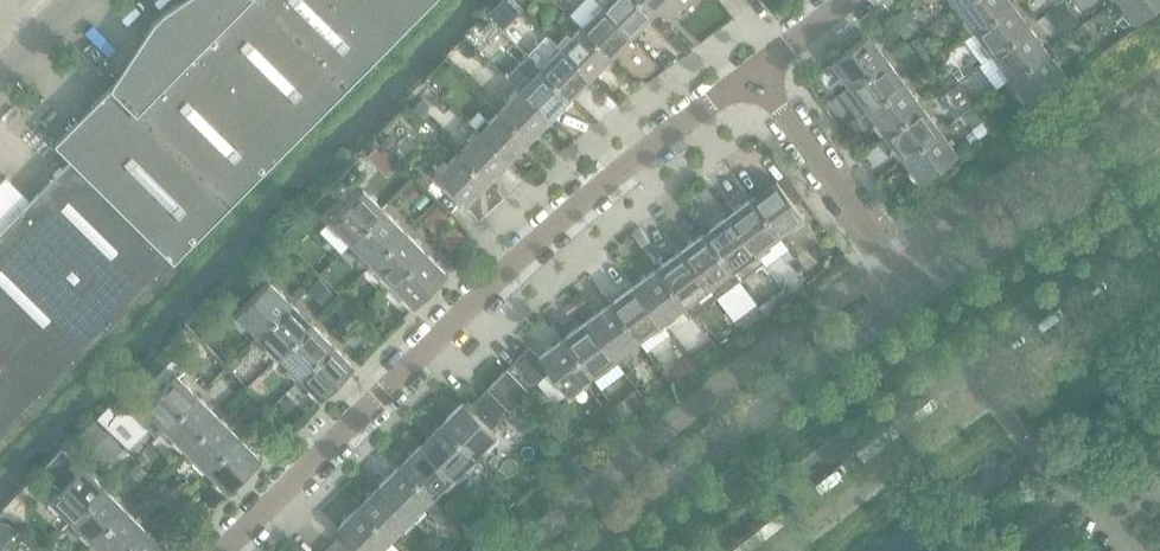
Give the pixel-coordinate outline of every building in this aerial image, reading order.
[(177,1),(162,11),(160,13),(290,142),(349,83),(265,0),(179,0),(177,1)] [(349,83),(366,65),(400,31),(369,0),(265,0),(349,83)] [(400,31),(431,0),(369,0),(400,31)] [(638,0),(607,0),(602,6),(631,34),(652,14),(638,0)] [(652,14),(665,0),(638,0),(652,14)] [(1011,2),(1010,0),(965,0),(957,6),(974,29),(1011,2)] [(1159,3),(1159,0),(1119,0),(1135,21),(1159,3)] [(992,53),(1029,26),(1011,2),(974,29),(992,53)] [(502,6),(488,19),(499,29),(502,32),(502,31),(515,17),(502,6)] [(631,34),(602,6),(581,27),(611,56),(631,34)] [(919,28),(904,8),(891,18),(905,38),(919,28)] [(160,13),(154,19),(145,33),(112,83),(232,201),(290,142),(160,13)] [(1071,15),(1061,22),(1069,32),(1078,24),(1071,15)] [(499,29),(488,19),(478,29),(488,39),(499,29)] [(1009,77),(1046,49),(1029,26),(992,53),(1009,77)] [(611,56),(581,27),(561,48),(590,77),(611,56)] [(939,55),(922,32),(910,40),(928,64),(939,55)] [(849,86),(886,58),(868,34),(831,62),(849,86)] [(590,77),(561,48),(540,69),(570,98),(590,77)] [(1028,101),(1065,74),(1046,49),(1009,77),(1028,101)] [(867,109),(904,81),(886,58),(849,86),(867,109)] [(570,98),(540,69),(520,90),(549,119),(570,98)] [(949,78),(943,72),(937,78),(942,84),(949,78)] [(885,133),(922,106),(904,81),(867,109),(885,133)] [(112,83),(110,85),(94,102),(54,142),(71,159),(173,260),(232,201),(112,83)] [(549,119),(520,90),(499,111),(529,140),(549,119)] [(429,106),(417,95),(411,102),(423,113),(429,106)] [(972,103),(965,95),(957,102),(964,110),(972,103)] [(902,157),(939,129),(922,106),(885,133),(902,157)] [(984,117),(976,107),(966,114),(974,124),(984,117)] [(529,140),(499,111),(479,132),(509,161),(529,140)] [(920,181),(957,154),(939,129),(902,157),(920,181)] [(509,161),(479,132),(458,153),(488,182),(509,161)] [(488,182),(458,153),(438,174),(467,204),(488,182)] [(173,260),(71,159),(30,200),(21,209),(72,261),(64,269),(114,319),(173,260)] [(804,216),(793,202),(801,197),(785,175),(777,181),(776,179),(752,197),(780,234),(804,216)] [(30,200),(6,177),(0,182),(0,435),(114,319),(64,269),(72,261),(21,209),(30,200)] [(402,193),(411,201),(419,192),(410,184),(402,193)] [(366,227),(384,209),(362,188),(329,220),(351,243),(366,227)] [(780,234),(752,197),(729,214),(756,252),(757,251),(764,260),(784,245),(777,236),(780,234)] [(436,204),(421,220),(436,234),(451,218),(436,204)] [(372,263),(405,230),(384,209),(366,227),(351,243),(372,263)] [(756,252),(729,214),(705,232),(733,269),(756,252)] [(393,284),(426,252),(405,230),(372,263),(393,284)] [(733,269),(705,232),(681,250),(709,287),(733,269)] [(709,287),(681,250),(658,267),(686,304),(709,287)] [(414,306),(447,273),(426,252),(393,284),(414,306)] [(686,304),(658,267),(635,284),(662,322),(686,304)] [(258,335),(291,302),(269,280),(236,313),(258,335)] [(662,322),(635,284),(611,302),(638,339),(662,322)] [(791,297),(787,292),(783,287),(782,287),(758,305),(764,314),(766,317),(791,297)] [(279,356),(312,323),(291,302),(258,335),(279,356)] [(638,339),(611,302),(587,320),(615,357),(638,339)] [(360,314),(350,304),(341,313),(351,323),(360,314)] [(750,327),(746,321),(743,317),(735,323),(742,333),(750,327)] [(615,357),(587,320),(563,338),(591,375),(615,357)] [(300,377),(333,345),(312,323),(279,356),(300,377)] [(591,375),(563,338),(538,356),(549,370),(566,393),(591,375)] [(321,398),(354,366),(333,345),(300,377),(321,398)] [(549,370),(538,356),(529,346),(516,359),(538,380),(549,370)] [(538,380),(516,359),(507,368),(529,390),(538,380)] [(529,390),(507,368),(487,388),(510,409),(529,390)] [(165,428),(198,395),(176,373),(143,406),(165,428)] [(510,409),(487,388),(478,397),(500,419),(510,409)] [(186,449),(219,416),(198,395),(165,428),(186,449)] [(500,419),(478,397),(468,406),(490,428),(500,419)] [(490,428),(468,406),(463,401),(441,423),(474,455),(496,433),(490,428)] [(530,419),(517,406),(507,416),(520,429),(530,419)] [(207,470),(240,437),(219,416),(186,449),(207,470)] [(94,420),(93,419),(76,435),(77,437),(93,453),(107,467),(123,448),(110,436),(94,420)] [(474,455),(441,423),(420,443),(453,476),(474,455)] [(580,450),(592,441),(586,433),(573,442),(580,450)] [(228,491),(261,458),(240,437),(207,470),(228,491)] [(453,476),(420,443),(399,464),(432,497),(453,476)] [(144,469),(135,460),(129,466),(137,475),(144,469)] [(432,497),(399,464),(379,485),(411,518),(432,497)] [(72,520),(105,488),(83,466),(50,499),(72,520)] [(411,518),(379,485),(358,506),(390,539),(411,518)] [(93,542),(126,509),(105,488),(72,520),(93,542)] [(358,506),(336,527),(342,532),(360,550),(378,550),(390,539),(358,506)] [(147,530),(126,509),(93,542),(102,550),(126,550),(147,530)] [(167,550),(147,530),(126,550),(167,550)] [(342,532),(331,543),(340,550),(360,550),(342,532)] [(331,543),(323,550),(340,550),(331,543)]
